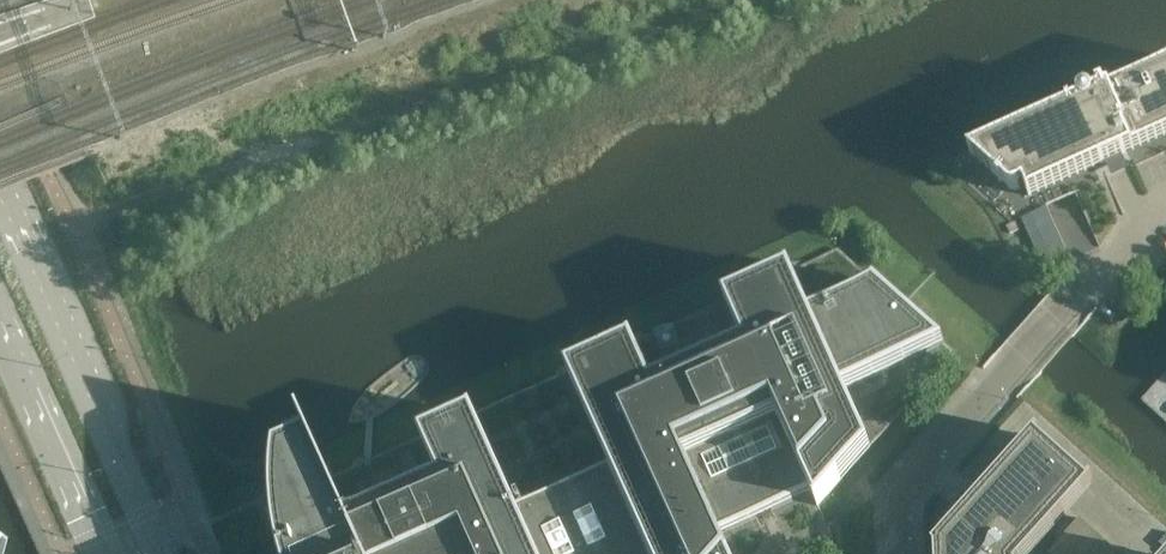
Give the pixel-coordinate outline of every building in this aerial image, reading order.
[(945,163),(1011,222),(1165,152),(1165,64),(1085,100),(1082,97),(1077,96),(1073,99),(1072,106),(945,163)] [(791,270),(646,335),(744,553),(819,553),(833,539),(817,506),(954,352),(876,282),(838,249),(791,270)] [(474,413),(282,499),(284,526),(289,553),(744,553),(646,335),(474,413)] [(936,553),(1029,553),(1054,526),(1090,485),(1036,437),(936,548),(936,553)]
